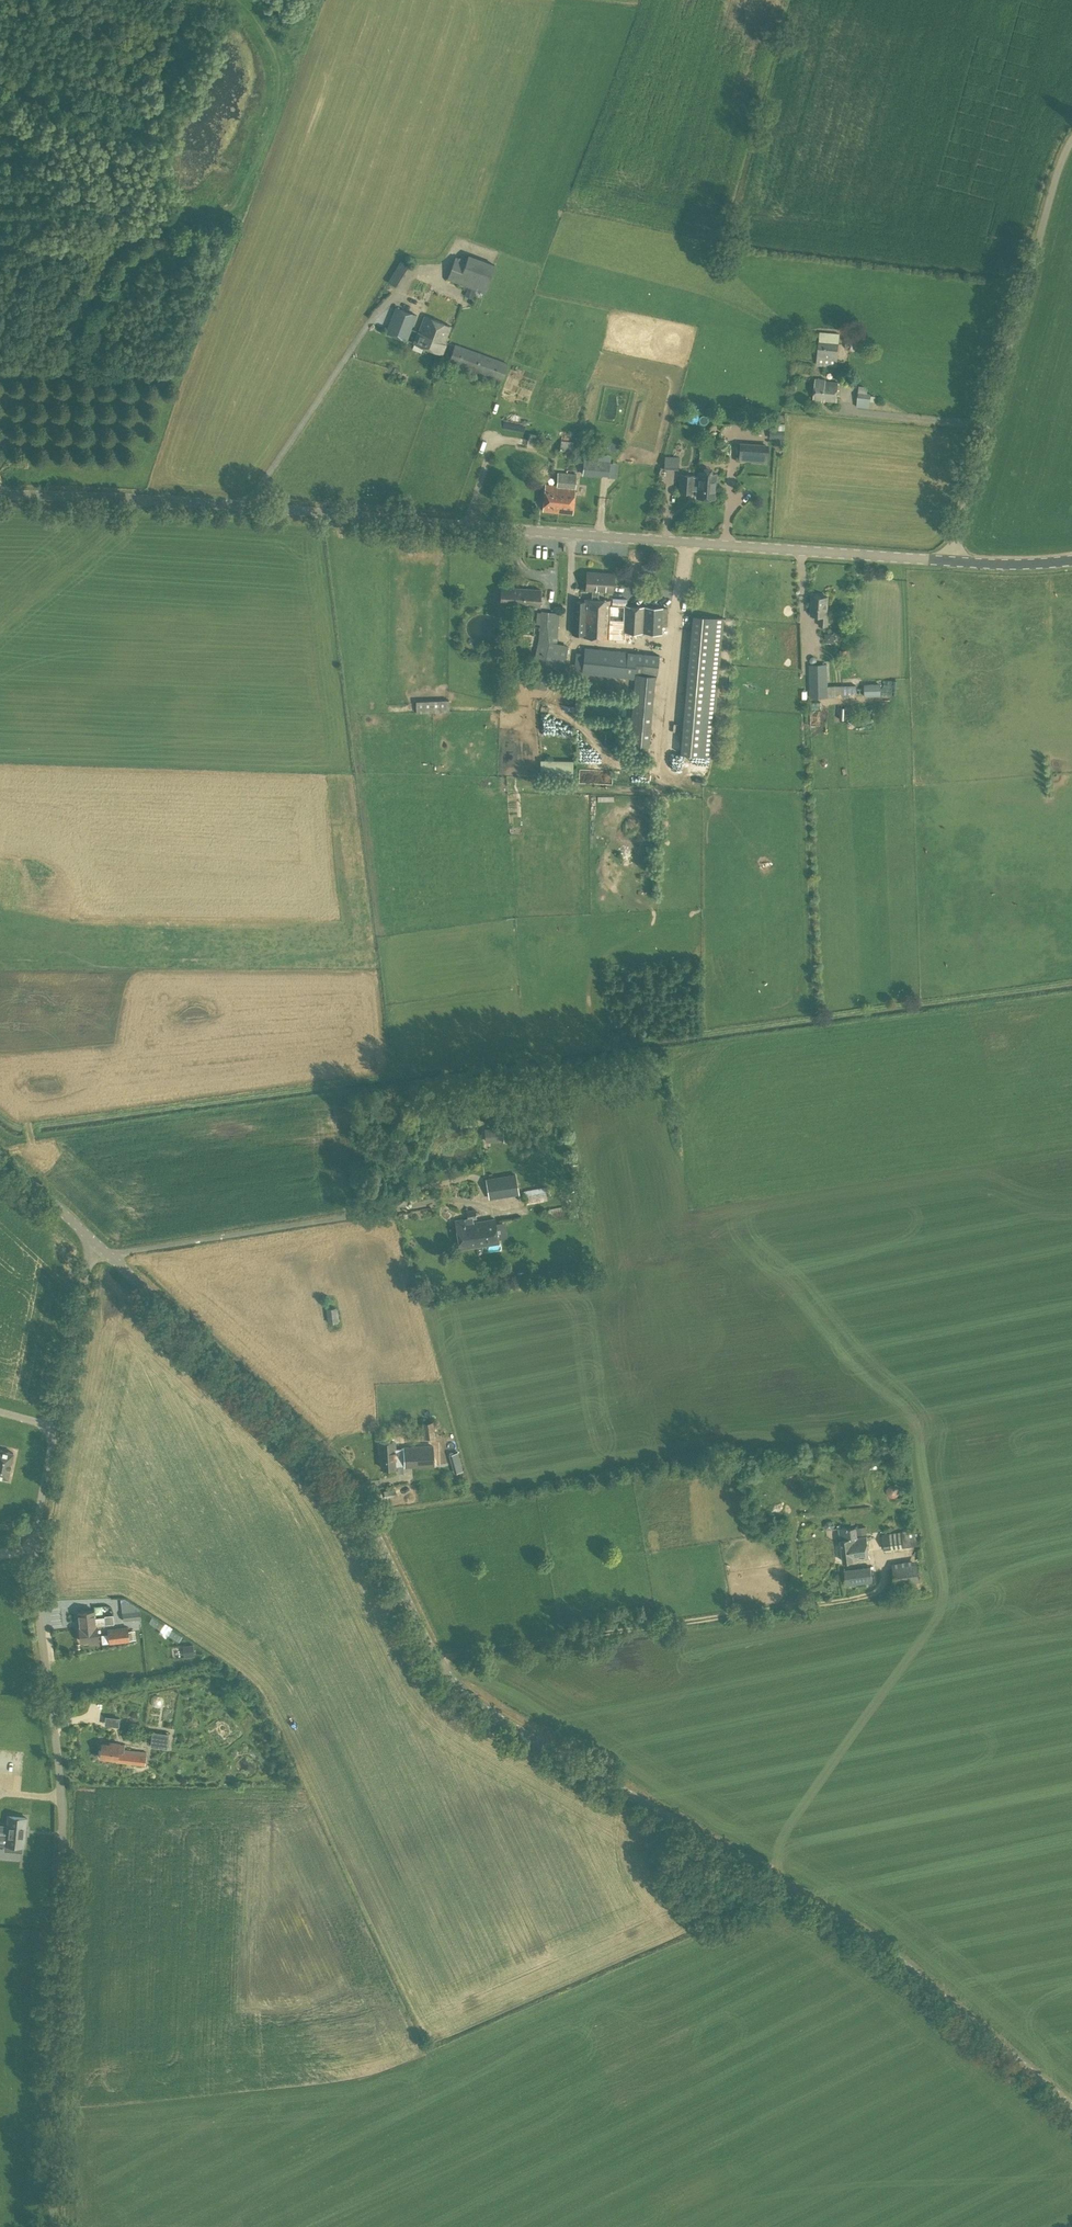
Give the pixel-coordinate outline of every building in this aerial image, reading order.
[(495,264),(468,254),(466,260),(455,256),(447,279),(467,287),(464,296),(473,299),(474,294),(480,296),(482,292),(485,293),(495,264)] [(395,287),(408,265),(400,260),(387,282),(395,287)] [(406,340),(416,316),(395,308),(386,332),(406,340)] [(444,344),(451,326),(425,316),(419,332),(418,332),(414,343),(442,354),(446,345),(444,344)] [(822,332),(822,340),(842,341),(842,332),(822,332)] [(851,351),(852,351),(853,351),(854,351),(854,350),(855,350),(855,349),(856,349),(856,348),(857,347),(857,346),(857,345),(857,344),(857,343),(856,343),(856,342),(855,341),(854,340),(853,340),(852,340),(852,339),(851,339),(850,339),(850,340),(849,340),(848,340),(847,341),(846,342),(846,343),(845,343),(845,344),(845,345),(845,346),(845,347),(845,348),(846,348),(846,349),(847,350),(848,350),(848,351),(849,351),(850,351),(851,351)] [(837,367),(839,343),(819,341),(816,365),(837,367)] [(501,380),(507,363),(455,345),(449,361),(501,380)] [(837,401),(839,382),(826,380),(826,378),(816,377),(814,399),(837,401)] [(866,387),(859,386),(857,401),(870,402),(871,393),(868,393),(869,389),(866,387)] [(784,439),(784,430),(769,429),(769,438),(784,439)] [(585,443),(561,440),(559,452),(583,455),(585,443)] [(767,463),(768,444),(739,442),(738,460),(751,461),(750,462),(767,463)] [(604,461),(605,454),(591,453),(591,460),(583,459),(582,475),(602,477),(602,475),(607,476),(607,477),(609,478),(610,461),(604,461)] [(678,469),(679,456),(665,455),(664,469),(678,469)] [(557,484),(546,483),(544,510),(573,513),(577,473),(559,471),(557,484)] [(715,497),(717,472),(699,471),(699,475),(693,475),(693,474),(681,473),(680,490),(692,491),(692,489),(698,489),(697,496),(715,497)] [(613,591),(614,572),(587,570),(586,589),(593,589),(592,598),(586,597),(585,601),(575,600),(573,632),(584,632),(584,636),(609,638),(609,636),(624,637),(624,631),(662,633),(663,607),(610,604),(611,599),(598,598),(599,590),(613,591)] [(540,605),(541,589),(500,586),(500,604),(516,605),(516,602),(524,603),(524,604),(540,605)] [(829,625),(830,614),(827,614),(828,595),(813,594),(811,613),(820,614),(820,624),(829,625)] [(535,624),(540,624),(531,675),(528,686),(546,690),(550,675),(562,672),(568,646),(557,643),(560,612),(541,610),(541,612),(536,612),(535,624)] [(723,617),(692,615),(681,751),(712,754),(723,617)] [(830,642),(837,642),(836,632),(829,633),(830,642)] [(658,676),(659,655),(644,653),(644,652),(584,647),(582,673),(582,679),(593,680),(594,675),(634,678),(634,674),(635,674),(629,744),(649,746),(655,676),(658,676)] [(827,685),(827,664),(810,665),(811,695),(826,694),(826,695),(836,695),(836,697),(857,696),(856,685),(827,685)] [(865,697),(882,696),(881,683),(864,683),(865,697)] [(416,713),(449,711),(448,699),(416,700),(416,713)] [(573,779),(574,761),(541,760),(541,778),(573,779)] [(485,1142),(503,1141),(502,1127),(484,1128),(485,1142)] [(489,1199),(519,1194),(516,1173),(485,1178),(489,1199)] [(526,1204),(547,1200),(545,1186),(523,1190),(526,1204)] [(568,1209),(568,1206),(548,1209),(550,1221),(578,1216),(577,1208),(568,1209)] [(468,1217),(477,1216),(476,1207),(467,1209),(468,1217)] [(499,1241),(495,1217),(466,1221),(465,1217),(455,1219),(460,1247),(499,1241)] [(327,1323),(339,1322),(337,1307),(326,1308),(327,1323)] [(424,1438),(435,1437),(433,1421),(422,1422),(424,1438)] [(396,1447),(396,1440),(379,1441),(381,1468),(398,1466),(397,1460),(405,1459),(405,1466),(434,1464),(433,1444),(404,1446),(404,1447),(396,1447)] [(0,1449),(0,1477),(8,1479),(14,1452),(0,1449)] [(449,1454),(450,1460),(459,1458),(458,1451),(449,1454)] [(826,1529),(833,1529),(834,1525),(833,1521),(827,1520),(824,1524),(826,1529)] [(856,1527),(857,1535),(867,1534),(866,1526),(856,1527)] [(842,1539),(840,1539),(843,1561),(853,1560),(870,1558),(870,1557),(869,1549),(869,1548),(867,1535),(857,1537),(856,1528),(847,1529),(845,1529),(846,1537),(846,1538),(842,1539)] [(884,1550),(922,1544),(919,1528),(882,1534),(884,1550)] [(895,1583),(919,1580),(917,1565),(893,1568),(895,1583)] [(846,1585),(872,1582),(870,1566),(844,1570),(846,1585)] [(135,1610),(134,1606),(121,1607),(122,1621),(141,1619),(140,1610),(135,1610)] [(81,1625),(97,1623),(105,1622),(104,1615),(95,1616),(95,1608),(79,1610),(81,1625)] [(105,1622),(105,1624),(114,1623),(113,1614),(104,1615),(105,1622)] [(97,1623),(81,1625),(80,1625),(81,1639),(90,1638),(90,1642),(99,1641),(97,1623)] [(158,1623),(159,1633),(166,1632),(166,1623),(158,1623)] [(108,1643),(129,1641),(127,1626),(107,1629),(108,1643)] [(194,1656),(193,1644),(183,1645),(184,1657),(194,1656)] [(155,1669),(154,1660),(147,1661),(148,1670),(155,1669)] [(121,1723),(122,1714),(108,1712),(106,1721),(121,1723)] [(160,1732),(152,1731),(150,1746),(159,1747),(160,1732)] [(125,1743),(110,1740),(110,1743),(102,1742),(100,1758),(118,1760),(145,1763),(147,1751),(124,1748),(125,1743)] [(24,1845),(27,1816),(7,1814),(4,1850),(22,1852),(23,1845),(24,1845)]
